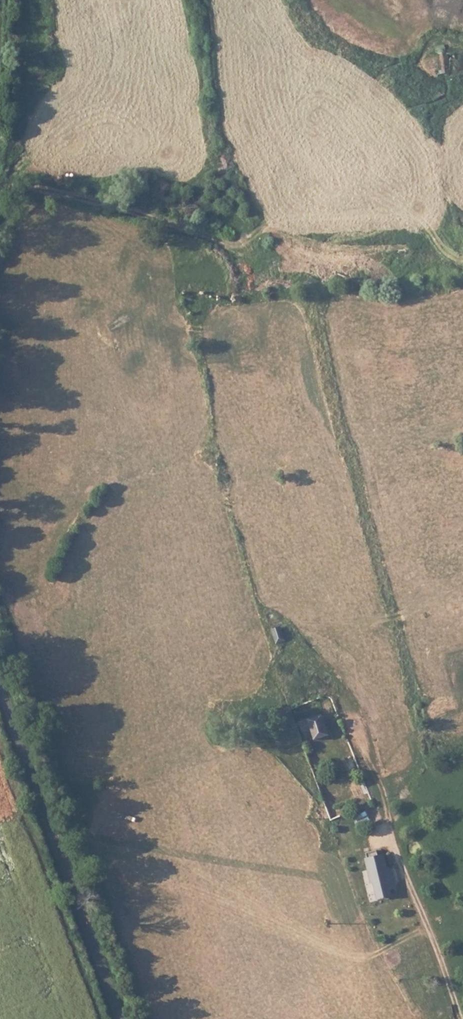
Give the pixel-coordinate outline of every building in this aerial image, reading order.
[(283,643),(278,629),(271,632),(276,646),(283,643)] [(321,717),(298,723),(301,735),(314,731),(317,742),(328,739),(321,717)] [(370,885),(373,902),(386,900),(385,894),(391,893),(387,873),(384,873),(382,859),(377,860),(376,854),(365,856),(366,862),(364,862),(368,886),(370,885)]
